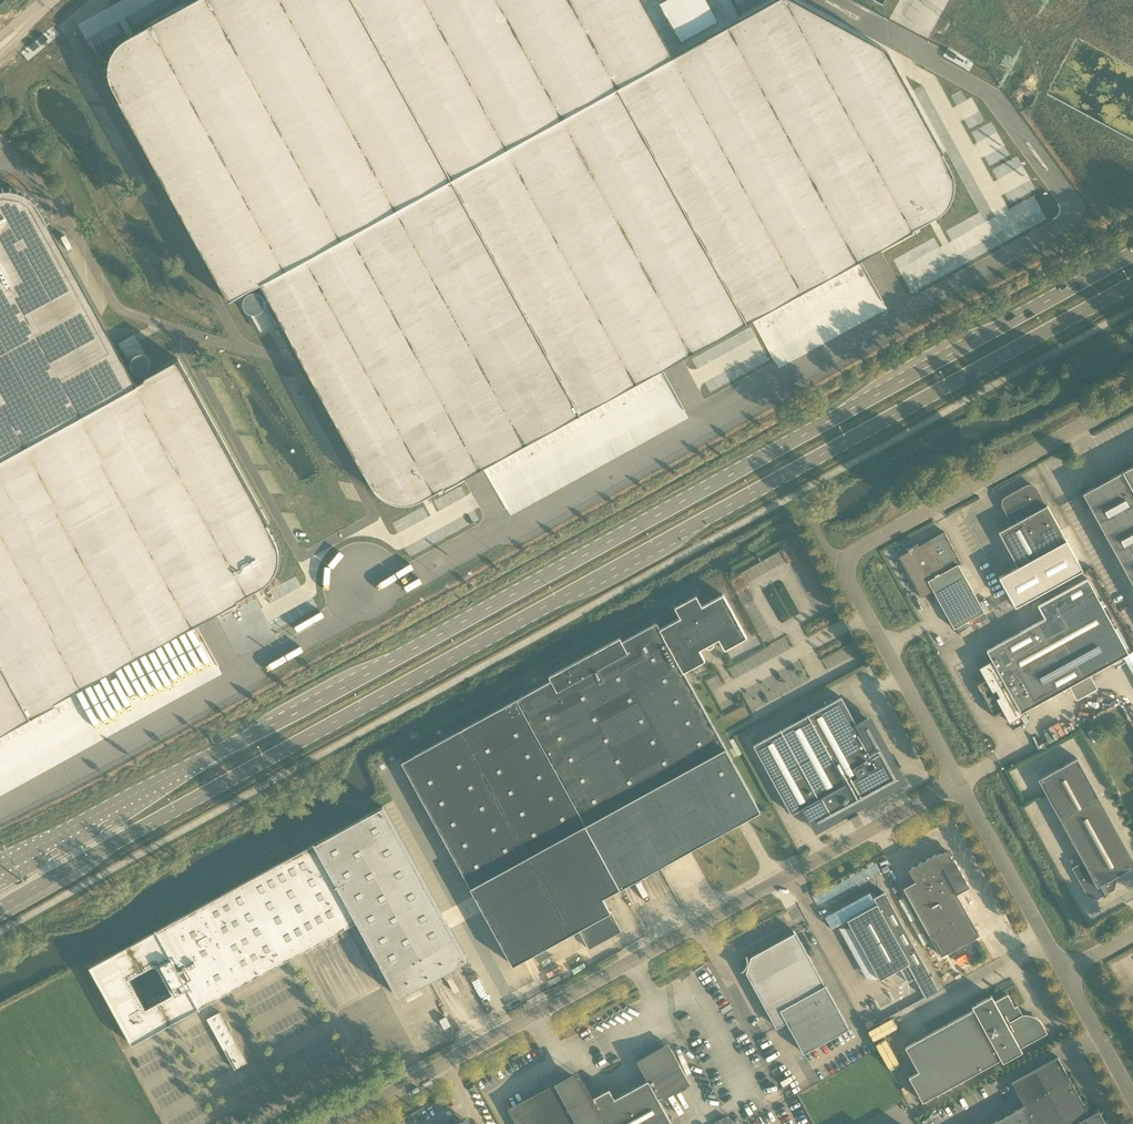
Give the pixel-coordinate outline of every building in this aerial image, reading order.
[(108,70),(109,73),(109,75),(109,78),(110,80),(111,83),(112,85),(113,87),(121,101),(120,102),(212,269),(230,302),(261,285),(451,179),(351,0),(194,0),(149,25),(150,25),(127,38),(125,39),(123,41),(121,42),(119,44),(117,46),(116,48),(114,50),(113,52),(112,55),(111,57),(110,60),(109,62),(109,65),(109,67),(108,70)] [(451,179),(616,87),(674,55),(643,0),(351,0),(451,179)] [(616,87),(747,321),(751,319),(752,319),(860,259),(913,230),(913,229),(935,217),(937,216),(939,214),(941,213),(943,211),(945,209),(946,207),(948,205),(949,203),(950,201),(951,199),(952,196),(953,194),(954,191),(954,189),(954,186),(954,184),(954,181),(954,179),(953,176),(953,174),(952,172),(951,169),(950,167),(942,153),(943,153),(920,110),(887,51),(794,0),(774,0),(674,55),(616,87)] [(616,87),(451,179),(581,413),(661,368),(662,368),(747,321),(616,87)] [(451,179),(261,285),(276,313),(363,471),(364,471),(372,485),(373,487),(375,489),(376,491),(378,493),(380,495),(382,496),(384,498),(386,499),(389,500),(391,501),(394,502),(396,503),(399,503),(401,503),(404,503),(406,503),(409,503),(412,503),(414,502),(417,501),(419,500),(421,499),(444,487),(444,488),(478,469),(498,458),(581,413),(451,179)] [(134,384),(133,383),(61,252),(45,222),(44,223),(36,209),(35,207),(33,205),(32,203),(30,201),(28,199),(26,198),(24,196),(22,195),(20,194),(18,193),(15,192),(13,191),(11,190),(8,190),(6,190),(3,190),(1,190),(0,190),(0,458),(134,384)] [(243,303),(243,304),(243,306),(244,307),(244,308),(245,309),(245,310),(246,312),(247,312),(248,313),(250,314),(260,333),(276,325),(265,306),(265,304),(265,303),(265,302),(265,300),(264,299),(264,298),(263,297),(262,296),(261,295),(260,294),(258,294),(257,293),(256,293),(254,293),(253,293),(252,293),(250,294),(249,294),(248,295),(247,296),(246,297),(245,298),(244,299),(244,300),(243,301),(243,303)] [(134,335),(118,343),(129,362),(128,364),(129,365),(129,367),(129,368),(130,369),(131,370),(131,371),(132,372),(133,373),(135,374),(136,374),(137,375),(138,375),(140,375),(141,375),(142,375),(144,374),(145,373),(146,373),(147,372),(148,371),(149,370),(149,369),(150,367),(150,366),(151,365),(151,363),(150,362),(150,361),(150,360),(149,358),(148,357),(147,356),(146,355),(145,354),(144,354),(134,335)] [(40,709),(197,624),(239,600),(238,599),(261,587),(263,586),(265,584),(267,583),(269,581),(271,579),(272,577),(274,575),(275,573),(276,570),(277,568),(278,565),(279,563),(279,560),(280,558),(280,555),(280,553),(279,550),(279,547),(278,545),(277,542),(276,540),(275,538),(268,524),(269,523),(191,383),(178,358),(133,383),(134,384),(0,458),(0,637),(40,709)] [(1083,493),(1132,585),(1132,466),(1083,493)] [(1030,485),(1006,497),(1003,500),(1002,503),(1003,507),(1013,525),(999,532),(1018,567),(1067,540),(1047,505),(1046,506),(1036,488),(1033,486),(1030,485)] [(933,591),(954,629),(985,612),(958,565),(961,563),(944,532),(917,546),(918,548),(914,550),(914,549),(899,557),(921,598),(933,591)] [(993,660),(979,667),(985,678),(976,684),(994,717),(1004,712),(1010,723),(1023,716),(1021,712),(1069,686),(1073,693),(1093,682),(1089,676),(1128,654),(1088,579),(1039,606),(1045,619),(987,650),(993,660)] [(422,602),(429,601),(427,589),(420,590),(422,602)] [(680,618),(660,629),(656,623),(622,641),(620,637),(549,676),(551,680),(401,762),(513,965),(578,929),(589,949),(622,931),(611,911),(612,911),(612,910),(610,911),(603,898),(620,888),(760,811),(684,672),(705,661),(700,650),(719,639),(724,650),(747,638),(723,594),(702,606),(696,595),(675,607),(680,618)] [(40,709),(0,637),(0,732),(40,709)] [(558,665),(600,643),(597,638),(556,660),(558,665)] [(713,689),(724,683),(718,673),(708,679),(713,689)] [(900,766),(894,755),(893,756),(871,717),(857,724),(841,697),(754,745),(791,814),(803,808),(816,832),(846,815),(847,816),(847,817),(858,811),(857,810),(907,782),(898,766),(899,766),(900,766)] [(1088,897),(1097,899),(1114,890),(1117,881),(1115,877),(1132,867),(1132,860),(1077,758),(1038,779),(1080,854),(1083,861),(1073,867),(1072,867),(1088,897)] [(157,930),(156,928),(155,929),(156,930),(142,938),(144,942),(117,956),(115,953),(89,967),(132,1045),(161,1029),(159,1025),(166,1022),(169,1029),(176,1025),(173,1018),(179,1014),(181,1018),(199,1008),(200,1010),(200,1009),(200,1008),(357,921),(399,997),(467,960),(383,806),(315,843),(314,842),(313,842),(314,843),(157,930)] [(936,855),(936,854),(909,869),(916,881),(904,888),(930,936),(969,915),(957,893),(969,886),(954,859),(953,860),(951,855),(950,855),(948,851),(945,850),(941,853),(941,852),(936,855)] [(1080,854),(1070,860),(1073,867),(1083,861),(1080,854)] [(880,979),(898,969),(906,984),(913,980),(923,999),(936,992),(882,893),(871,899),(874,905),(847,920),(880,979)] [(795,932),(795,933),(751,957),(746,973),(776,1027),(787,1021),(804,1053),(849,1028),(825,985),(795,932)] [(965,954),(957,959),(960,964),(968,959),(965,954)] [(995,1001),(991,995),(972,1006),(974,1009),(905,1047),(919,1071),(909,1077),(923,1102),(1002,1058),(1000,1056),(1018,1046),(1020,1048),(1047,1033),(1043,1025),(1039,1020),(1034,1016),(1028,1015),(1023,1014),(1018,1005),(1015,1007),(1008,994),(995,1001)] [(220,1012),(207,1019),(235,1069),(248,1062),(220,1012)] [(659,1101),(689,1084),(667,1044),(637,1061),(648,1080),(615,1098),(609,1089),(592,1098),(584,1083),(564,1094),(559,1084),(511,1111),(518,1123),(672,1123),(659,1101)] [(1090,1115),(1058,1057),(1012,1082),(1024,1106),(1035,1123),(1106,1123),(1099,1110),(1090,1115)] [(1010,1123),(1035,1123),(1024,1106),(1006,1116),(1010,1123)] [(1116,1111),(1120,1119),(1125,1117),(1121,1109),(1116,1111)] [(1006,1116),(991,1123),(1010,1123),(1006,1116)]
